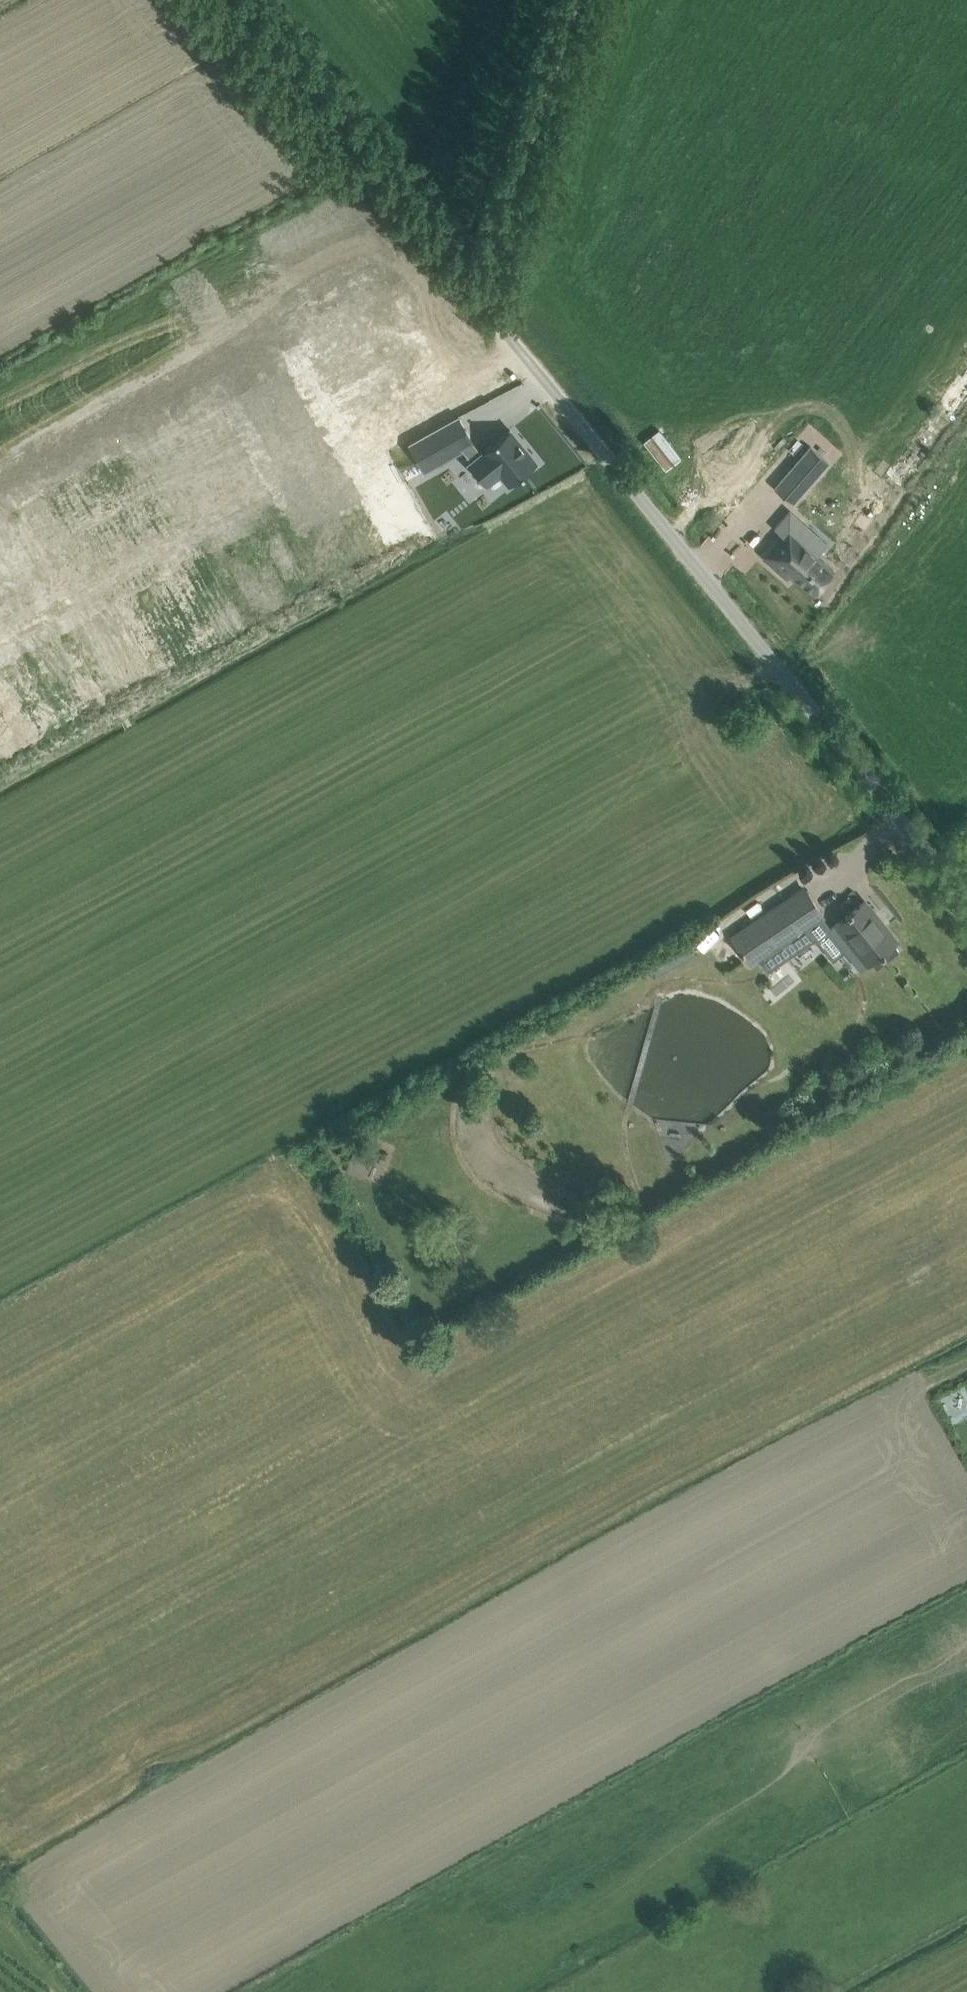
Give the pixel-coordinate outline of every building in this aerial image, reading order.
[(319,254),(301,269),(320,292),(323,289),(341,311),(308,330),(321,353),(379,320),(368,301),(374,295),(336,247),(322,258),(319,254)] [(342,367),(286,398),(302,426),(365,391),(377,412),(425,384),(409,355),(360,382),(357,377),(350,381),(342,367)] [(458,416),(408,444),(424,472),(462,450),(471,462),(469,464),(486,484),(500,473),(510,486),(511,485),(510,484),(536,464),(537,464),(509,429),(508,430),(509,431),(499,439),(481,453),(474,444),(458,416)] [(645,441),(669,469),(685,456),(661,427),(645,441)] [(811,446),(789,472),(807,487),(829,462),(811,446)] [(385,461),(322,496),(346,538),(409,502),(385,461)] [(782,536),(764,557),(788,578),(790,576),(812,595),(834,570),(817,555),(798,538),(808,527),(790,511),(774,529),(782,536)] [(70,554),(91,554),(90,536),(69,537),(70,554)] [(804,890),(733,938),(751,964),(779,945),(787,958),(816,938),(808,926),(822,916),(804,890)] [(822,916),(808,926),(816,938),(833,960),(845,950),(860,970),(871,961),(877,968),(886,961),(888,963),(891,960),(890,958),(899,951),(893,944),(896,941),(885,927),(882,929),(862,905),(866,903),(865,902),(852,912),(850,909),(847,912),(849,915),(831,929),(822,916)] [(394,1147),(359,1137),(349,1173),(384,1183),(394,1147)]
